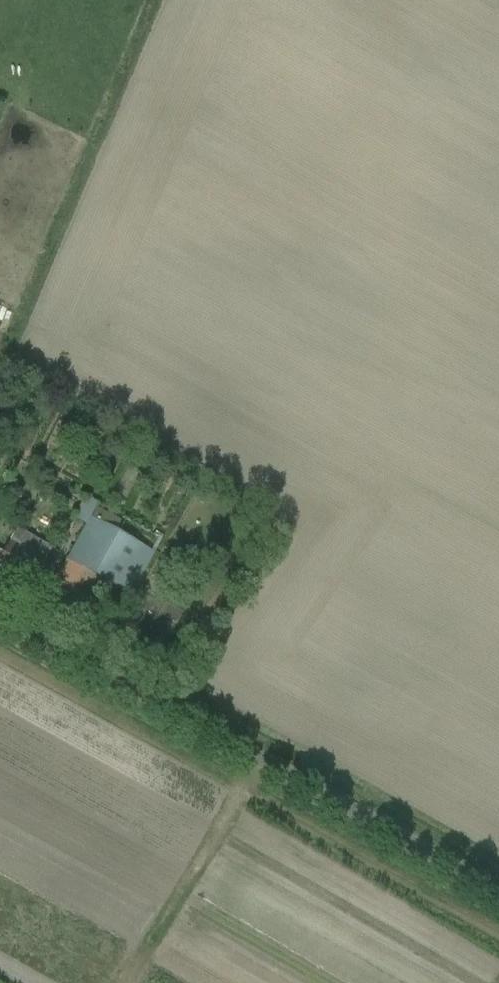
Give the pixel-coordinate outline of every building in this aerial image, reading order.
[(140,472),(128,466),(115,492),(126,498),(140,472)] [(106,582),(116,588),(130,595),(153,554),(92,519),(98,506),(84,499),(84,500),(74,518),(86,525),(56,580),(95,602),(106,582)] [(30,586),(51,550),(18,531),(5,554),(0,552),(0,568),(30,586)]
